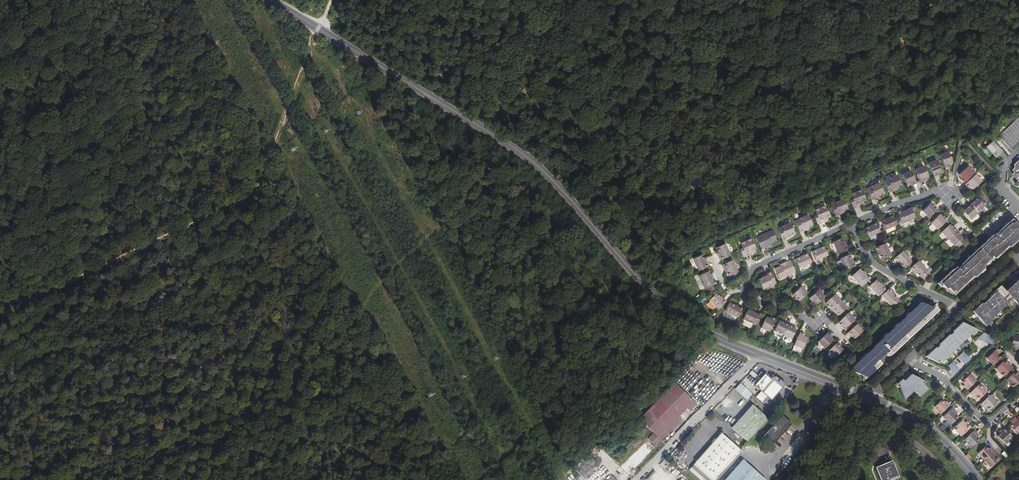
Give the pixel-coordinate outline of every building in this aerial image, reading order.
[(999,137),(1012,150),(1018,144),(1018,118),(999,137)] [(1003,151),(993,141),(986,147),(996,158),(999,155),(998,154),(999,153),(1000,154),(1003,151)] [(948,152),(940,155),(946,169),(949,167),(948,165),(950,164),(953,163),(948,152)] [(928,164),(934,177),(937,175),(936,174),(938,173),(941,172),(936,160),(928,164)] [(915,169),(921,183),(925,181),(924,179),(925,178),(928,177),(924,166),(915,169)] [(962,180),(964,183),(966,182),(971,177),(975,173),(968,167),(960,175),(962,178),(963,179),(962,180)] [(911,170),(902,173),(907,185),(912,183),(913,185),(916,183),(911,170)] [(976,175),(972,178),(967,183),(965,184),(968,187),(969,186),(971,187),(973,190),(982,181),(976,175)] [(884,182),(889,194),(895,191),(895,189),(899,188),(902,187),(897,176),(884,182)] [(866,189),(872,201),(878,199),(877,197),(881,195),(884,193),(880,184),(866,189)] [(850,201),(854,209),(862,205),(861,203),(866,201),(861,190),(851,195),(853,200),(850,201)] [(970,203),(979,213),(985,207),(977,198),(974,201),(976,202),(974,204),(972,201),(970,203)] [(831,205),(836,217),(842,214),(841,213),(848,210),(844,200),(831,205)] [(929,218),(938,209),(936,206),(933,208),(932,207),(934,206),(931,203),(922,211),(929,218)] [(977,214),(968,205),(966,207),(968,209),(967,210),(965,208),(962,211),(970,220),(977,214)] [(817,216),(814,217),(817,225),(826,221),(825,219),(830,217),(826,206),(815,211),(817,216)] [(915,218),(910,208),(904,211),(903,210),(897,212),(902,224),(915,218)] [(931,223),(937,230),(948,220),(945,217),(944,219),(940,214),(931,223)] [(808,215),(795,221),(800,233),(806,230),(805,229),(813,226),(808,215)] [(893,216),(880,221),(884,230),(897,225),(893,216)] [(1018,236),(1018,227),(1011,218),(1007,222),(999,229),(996,232),(993,235),(992,235),(974,252),(971,254),(965,260),(966,262),(965,263),(964,263),(962,265),(960,263),(959,263),(957,266),(956,265),(942,278),(939,281),(937,284),(939,286),(945,289),(952,292),(953,290),(955,292),(968,279),(967,279),(969,276),(970,278),(971,279),(972,278),(975,275),(979,271),(982,268),(983,268),(982,267),(993,257),(993,258),(994,257),(998,254),(1003,249),(1002,248),(1004,245),(1005,247),(1007,248),(1008,246),(1012,243),(1018,236)] [(791,223),(777,229),(782,240),(788,238),(788,237),(795,233),(791,223)] [(876,223),(864,228),(868,237),(880,232),(876,223)] [(941,233),(948,239),(957,230),(955,228),(952,230),(951,229),(953,227),(950,224),(941,233)] [(957,230),(948,239),(954,246),(962,238),(960,235),(958,236),(957,235),(960,233),(957,230)] [(773,231),(756,238),(762,250),(765,248),(765,249),(770,247),(769,245),(777,241),(773,231)] [(832,241),(838,256),(848,251),(842,237),(832,241)] [(740,250),(744,258),(752,254),(751,252),(756,250),(751,239),(741,244),(743,249),(740,250)] [(877,247),(880,255),(882,259),(891,255),(886,243),(885,244),(877,247)] [(719,252),(722,260),(731,255),(726,244),(717,248),(719,252)] [(816,261),(828,256),(824,247),(817,250),(812,252),(816,261)] [(911,261),(902,251),(895,258),(901,264),(904,268),(911,261)] [(693,258),(699,270),(708,266),(704,258),(702,254),(693,258)] [(800,268),(812,263),(808,254),(800,257),(796,259),(800,268)] [(841,258),(846,270),(855,266),(852,259),(850,254),(841,258)] [(982,267),(983,268),(984,268),(994,259),(993,258),(993,257),(982,267)] [(733,260),(724,264),(727,271),(730,276),(738,272),(733,260)] [(779,280),(796,272),(791,260),(787,262),(782,264),(783,266),(780,267),(775,269),(779,280)] [(911,268),(917,274),(920,278),(928,271),(919,261),(911,268)] [(851,277),(861,288),(870,279),(866,274),(865,276),(859,270),(851,277)] [(705,289),(709,287),(717,284),(714,278),(713,278),(711,275),(710,271),(699,275),(705,289)] [(763,290),(776,283),(771,272),(765,275),(766,276),(758,280),(763,290)] [(877,297),(880,295),(885,290),(879,284),(876,280),(869,287),(877,297)] [(808,293),(801,285),(792,293),(797,299),(796,300),(798,302),(808,293)] [(1018,286),(1016,285),(1014,287),(1012,286),(1007,291),(1002,285),(990,296),(991,297),(992,298),(994,300),(991,302),(990,301),(987,303),(986,302),(983,305),(980,307),(979,306),(974,311),(975,313),(978,317),(987,326),(988,325),(992,321),(991,319),(995,316),(997,314),(999,311),(1006,306),(1008,304),(1014,298),(1015,300),(1017,302),(1018,301),(1018,285),(1018,286)] [(881,296),(893,310),(901,303),(894,295),(888,290),(886,291),(881,296)] [(813,307),(817,304),(824,297),(818,291),(809,299),(811,302),(812,303),(811,305),(813,307)] [(709,300),(718,309),(725,303),(719,297),(716,293),(709,300)] [(832,310),(842,301),(835,294),(826,303),(829,305),(830,304),(832,305),(829,307),(832,310)] [(907,306),(913,300),(909,296),(903,302),(907,306)] [(848,308),(842,301),(832,310),(834,312),(836,310),(838,311),(836,313),(839,316),(848,308)] [(726,312),(738,318),(742,309),(735,306),(730,303),(726,312)] [(908,339),(941,310),(936,305),(933,307),(932,308),(930,307),(928,306),(922,303),(911,313),(908,315),(905,318),(903,320),(901,322),(896,325),(894,328),(890,332),(885,336),(884,337),(881,341),(873,348),(868,353),(850,370),(861,376),(864,381),(882,364),(878,360),(879,359),(886,352),(888,354),(888,355),(888,356),(889,356),(890,356),(903,344),(908,339)] [(743,320),(756,326),(761,314),(756,312),(755,313),(751,311),(748,310),(743,320)] [(854,320),(848,313),(838,323),(840,326),(842,325),(843,326),(845,329),(854,320)] [(762,328),(770,332),(776,319),(773,318),(772,319),(767,317),(762,328)] [(783,336),(789,324),(785,323),(784,326),(782,325),(783,323),(780,322),(775,332),(783,336)] [(943,362),(978,329),(963,322),(953,331),(954,332),(951,336),(950,334),(940,344),(940,345),(937,348),(936,348),(926,356),(940,363),(942,361),(943,362)] [(791,326),(789,324),(783,336),(791,340),(797,329),(793,327),(792,330),(790,329),(791,326)] [(863,331),(857,324),(848,333),(850,336),(853,334),(853,335),(852,336),(855,339),(863,331)] [(829,336),(831,335),(828,332),(818,342),(824,349),(833,340),(829,336)] [(803,335),(800,333),(794,346),(802,350),(807,339),(804,338),(802,337),(803,335)] [(998,340),(999,340),(985,333),(980,337),(982,340),(983,339),(986,342),(987,341),(989,344),(991,342),(993,345),(998,340)] [(837,343),(828,352),(834,358),(842,350),(840,347),(839,349),(838,348),(840,345),(837,343)] [(987,358),(993,365),(1001,358),(998,355),(997,354),(999,352),(996,350),(987,358)] [(971,360),(964,352),(959,357),(966,364),(971,360)] [(1007,365),(1009,363),(1006,360),(996,369),(1004,377),(1011,369),(1009,366),(1007,365)] [(960,370),(953,363),(948,368),(955,375),(960,370)] [(1007,380),(1014,388),(1018,383),(1018,377),(1018,376),(1018,375),(1018,374),(1017,371),(1007,380)] [(755,383),(772,398),(786,382),(782,379),(779,382),(772,376),(769,378),(764,373),(755,383)] [(909,373),(905,376),(908,379),(905,382),(902,379),(896,385),(900,387),(905,399),(913,392),(914,392),(916,392),(921,396),(928,389),(920,380),(921,379),(909,373)] [(967,390),(976,381),(970,374),(962,382),(965,384),(966,386),(964,387),(967,390)] [(675,383),(639,419),(643,422),(678,387),(677,386),(675,383)] [(751,402),(755,397),(756,396),(740,383),(735,389),(751,402)] [(974,395),(976,397),(979,400),(987,392),(980,384),(970,393),(973,396),(974,395)] [(697,405),(678,387),(643,422),(658,437),(662,441),(669,434),(681,422),(697,405)] [(761,391),(756,397),(762,402),(767,396),(761,391)] [(998,403),(990,396),(981,405),(983,408),(985,406),(987,408),(990,411),(998,403)] [(941,414),(951,405),(948,402),(946,404),(945,403),(942,400),(935,407),(941,414)] [(748,441),(769,418),(753,404),(732,427),(748,441)] [(951,425),(959,418),(957,415),(955,413),(956,411),(954,408),(944,417),(951,425)] [(774,443),(792,422),(783,414),(765,435),(774,443)] [(1018,432),(1018,421),(1015,417),(1012,420),(1014,421),(1012,424),(1009,426),(1017,434),(1018,432)] [(946,421),(939,428),(943,431),(949,425),(946,421)] [(961,437),(971,427),(968,424),(967,425),(965,423),(963,421),(954,429),(961,437)] [(683,424),(681,422),(669,434),(672,436),(683,424)] [(1006,445),(1014,437),(1005,428),(1001,430),(1003,432),(1001,434),(998,436),(1006,445)] [(965,440),(972,448),(980,440),(978,437),(976,435),(977,434),(975,431),(965,440)] [(740,449),(722,432),(696,461),(690,469),(702,479),(713,479),(740,449)] [(662,441),(658,437),(653,443),(659,449),(672,436),(669,434),(662,441)] [(624,478),(652,450),(646,444),(618,473),(624,478)] [(978,454),(985,460),(994,451),(992,449),(990,450),(989,449),(986,446),(978,454)] [(994,451),(985,460),(991,467),(999,460),(996,457),(995,456),(997,454),(994,451)] [(593,474),(603,465),(596,458),(587,467),(593,474)] [(766,479),(744,459),(725,479),(766,479)] [(892,461),(875,468),(881,479),(892,479),(899,477),(892,461)]
